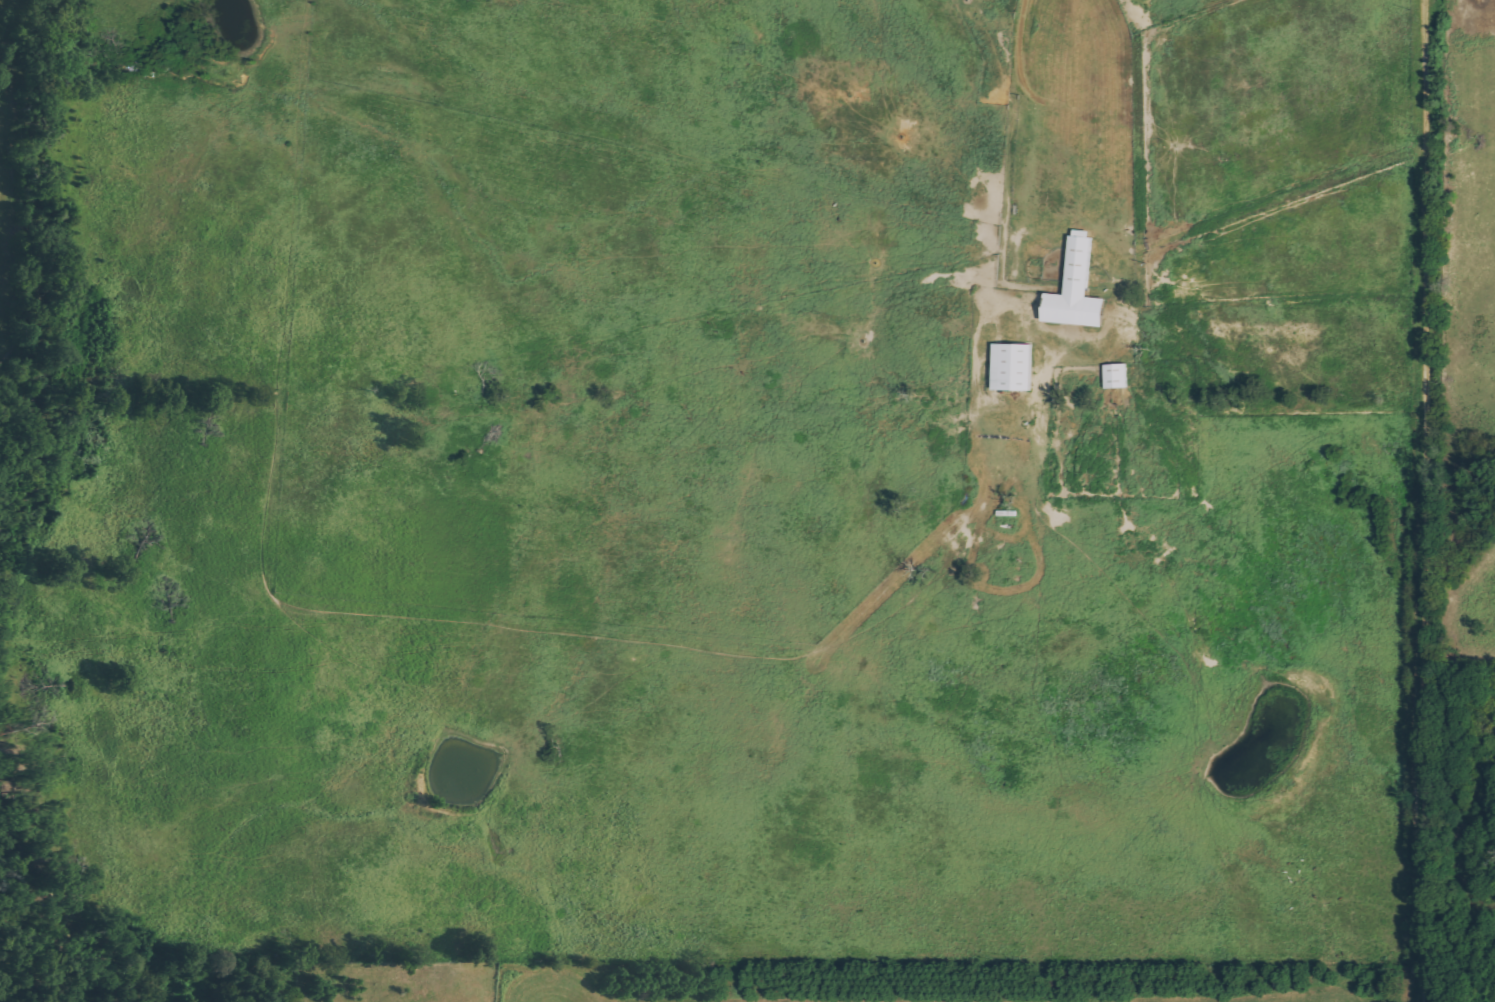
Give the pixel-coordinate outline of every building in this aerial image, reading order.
[(1063,295),(1042,294),(1040,323),(1100,326),(1102,298),(1085,297),(1089,231),(1067,230),(1063,295)] [(1028,392),(1029,345),(991,344),(990,390),(1028,392)] [(1126,388),(1125,364),(1102,364),(1103,388),(1126,388)]
